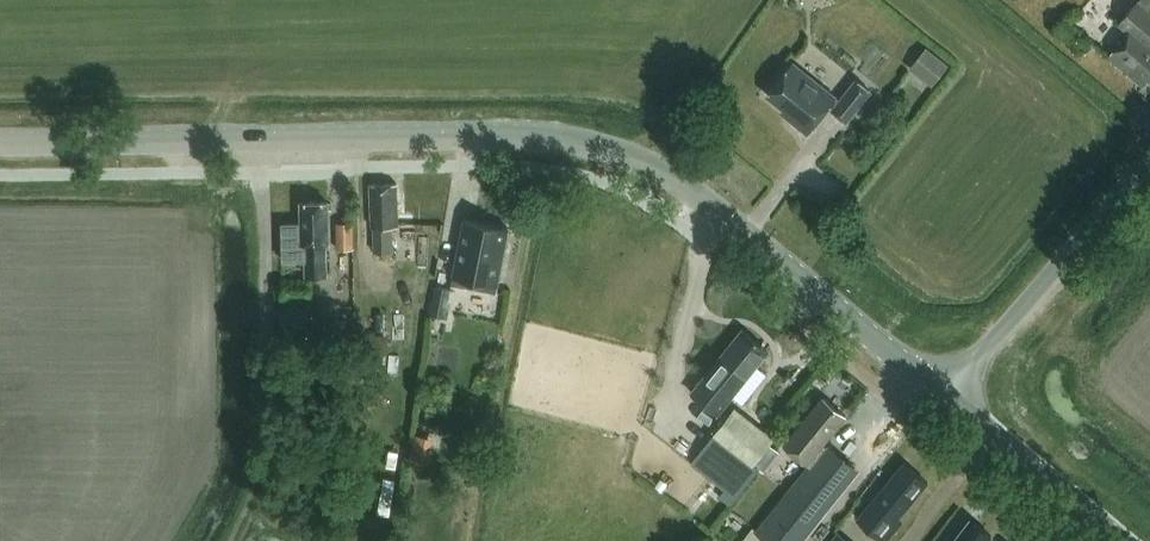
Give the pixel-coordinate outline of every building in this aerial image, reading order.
[(1138,0),(1119,22),(1130,31),(1109,55),(1144,85),(1149,79),(1149,10),(1149,9),(1149,8),(1149,0),(1139,0),(1139,1),(1138,0)] [(950,63),(928,46),(911,67),(933,85),(950,63)] [(791,118),(808,132),(829,106),(848,120),(872,90),(857,78),(840,99),(794,61),(768,94),(794,114),(791,118)] [(399,224),(398,182),(371,183),(372,225),(373,225),(374,250),(392,250),(392,225),(399,224)] [(306,273),(326,273),(325,241),(328,241),(327,200),(301,201),(301,222),(283,222),(283,258),(305,258),(306,273)] [(498,283),(509,227),(465,218),(452,284),(479,289),(481,279),(498,283)] [(355,248),(355,222),(337,222),(337,248),(355,248)] [(311,301),(311,279),(285,279),(285,302),(311,301)] [(451,288),(436,285),(431,315),(446,317),(451,288)] [(768,349),(743,329),(706,375),(707,376),(694,392),(717,411),(768,349)] [(388,352),(388,339),(371,338),(370,352),(388,352)] [(827,447),(823,444),(847,415),(824,396),(785,444),(812,466),(796,486),(823,507),(854,466),(828,445),(827,447)] [(756,460),(775,436),(737,406),(696,457),(738,491),(759,463),(756,460)] [(435,437),(414,433),(409,461),(430,465),(435,437)] [(903,462),(856,518),(883,540),(885,540),(900,523),(895,518),(926,482),(903,462)] [(992,534),(971,518),(954,540),(987,540),(992,534)]
